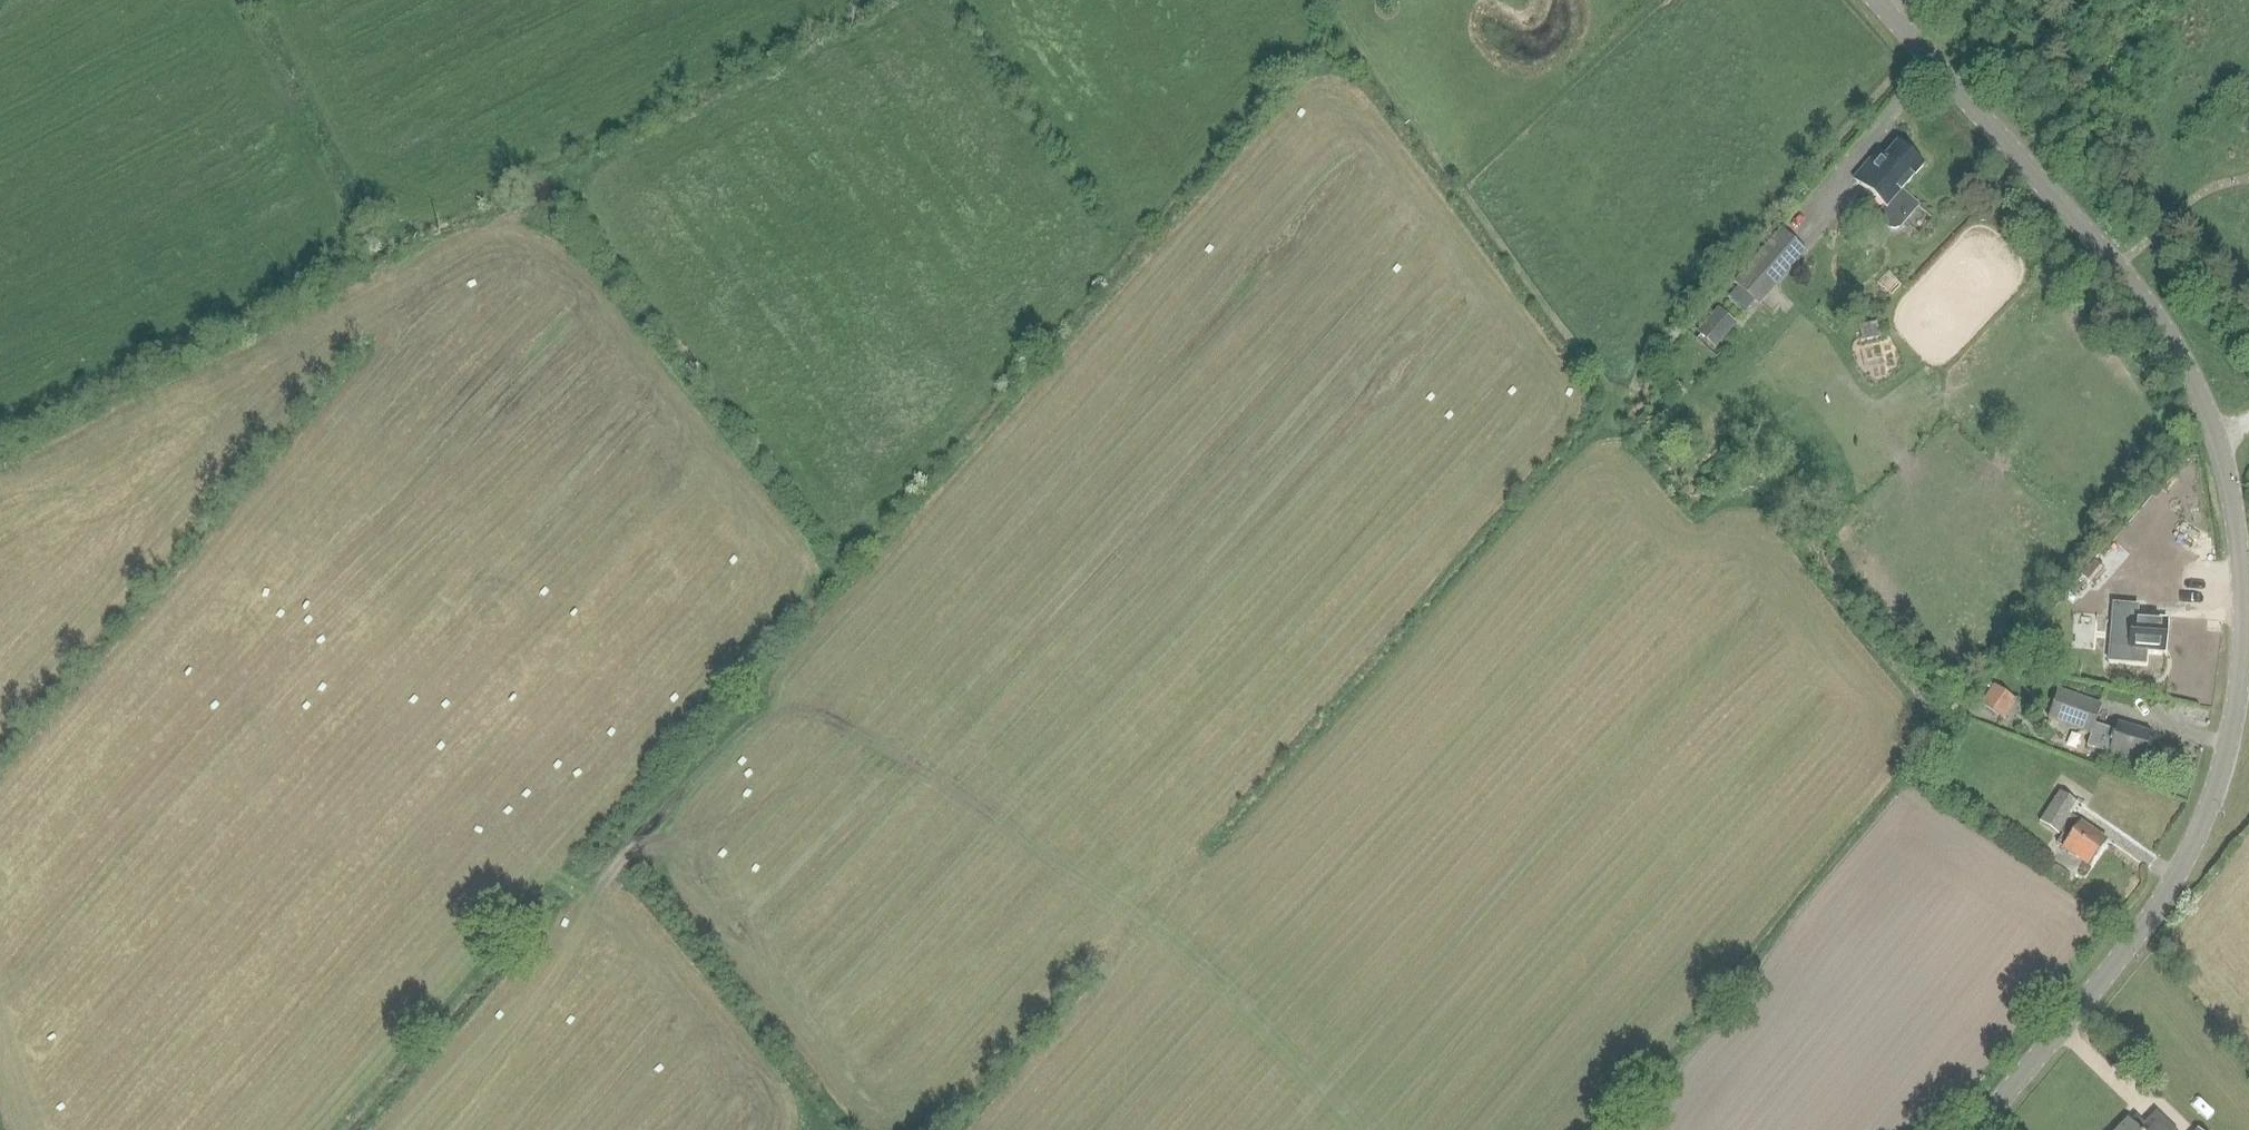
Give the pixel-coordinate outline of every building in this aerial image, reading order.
[(1880,150),(1879,149),(1853,178),(1885,207),(1880,212),(1879,216),(1881,221),(1888,228),(1893,229),(1898,228),(1918,206),(1901,191),(1924,165),(1897,142),(1882,159),(1877,154),(1880,150)] [(1806,252),(1780,229),(1733,283),(1759,306),(1806,252)] [(1719,308),(1705,324),(1722,339),(1736,323),(1719,308)] [(1878,322),(1859,325),(1861,341),(1881,338),(1878,322)] [(2148,568),(2159,579),(2171,565),(2159,555),(2148,568)] [(2093,561),(2080,576),(2092,586),(2105,571),(2093,561)] [(2079,599),(2078,614),(2098,616),(2099,600),(2079,599)] [(2113,604),(2108,661),(2145,664),(2146,651),(2163,653),(2166,619),(2136,617),(2137,606),(2113,604)] [(1981,698),(1992,706),(2005,689),(1993,681),(1981,698)] [(2091,732),(2087,745),(2140,761),(2149,731),(2117,722),(2114,730),(2093,723),(2099,705),(2057,688),(2046,715),(2091,732)] [(2077,803),(2059,791),(2039,821),(2057,834),(2059,830),(2070,814),(2077,803)] [(2106,840),(2079,821),(2070,814),(2059,830),(2068,836),(2067,837),(2062,834),(2056,842),(2088,866),(2106,840)] [(2155,1111),(2137,1129),(2128,1121),(2118,1129),(2175,1129),(2155,1111)]
